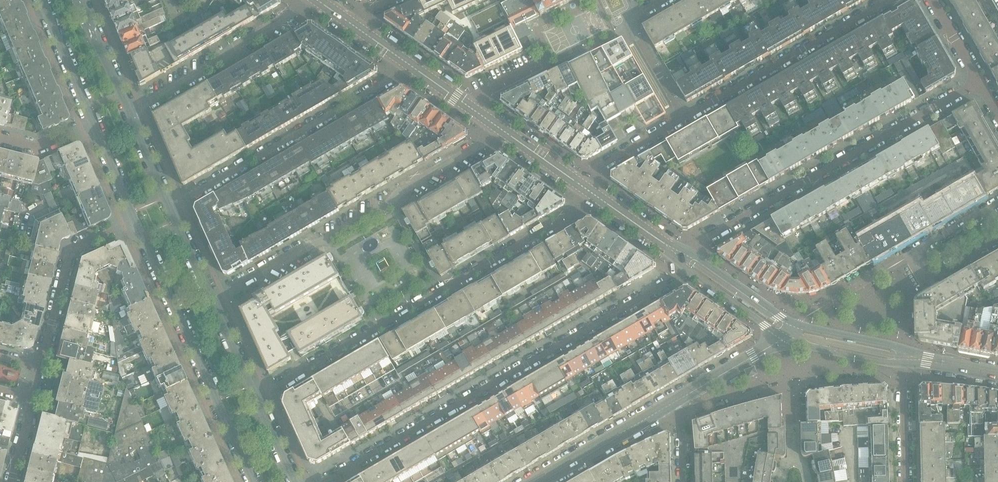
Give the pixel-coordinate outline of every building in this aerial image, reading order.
[(18,0),(0,0),(0,21),(22,11),(18,0)] [(139,0),(109,0),(105,2),(110,12),(139,0)] [(155,0),(139,0),(110,12),(114,22),(131,15),(138,12),(136,8),(155,0)] [(278,0),(244,0),(243,2),(251,8),(249,9),(254,19),(278,5),(279,5),(279,0),(278,0)] [(427,23),(417,16),(421,15),(425,13),(419,0),(386,16),(385,21),(414,41),(427,23)] [(419,0),(421,5),(425,13),(428,12),(437,8),(447,3),(446,0),(419,0)] [(447,3),(452,14),(474,4),(472,0),(446,0),(447,3)] [(573,0),(517,0),(501,8),(504,13),(505,15),(513,28),(512,28),(513,29),(540,16),(540,17),(573,0)] [(702,0),(690,0),(671,11),(674,15),(684,32),(692,27),(693,29),(704,22),(703,21),(711,16),(702,0)] [(739,0),(702,0),(711,16),(720,11),(721,13),(732,7),(731,5),(739,0)] [(826,0),(805,0),(810,8),(806,10),(816,28),(835,17),(826,0)] [(852,0),(826,0),(835,17),(855,6),(852,0)] [(979,15),(971,0),(950,0),(997,84),(997,48),(979,15)] [(816,28),(806,10),(801,13),(794,1),(784,6),(789,15),(784,19),(796,40),(816,28)] [(899,28),(896,23),(901,20),(900,20),(920,9),(917,3),(911,1),(882,18),(893,36),(891,33),(899,28)] [(119,34),(159,17),(165,15),(163,9),(161,4),(154,7),(156,11),(148,15),(147,14),(146,14),(144,15),(142,12),(138,13),(138,12),(131,15),(114,22),(119,34)] [(141,86),(222,38),(254,19),(249,9),(248,8),(227,20),(223,14),(170,45),(172,50),(168,52),(163,42),(161,42),(151,46),(147,48),(128,56),(141,86)] [(937,38),(930,26),(920,9),(900,20),(901,20),(896,23),(899,28),(904,25),(910,35),(906,37),(912,47),(915,45),(917,49),(937,38)] [(28,25),(22,11),(0,21),(6,36),(1,38),(6,50),(11,48),(12,49),(34,39),(28,25)] [(684,32),(674,15),(671,11),(643,27),(655,48),(658,53),(667,47),(665,45),(676,39),(677,41),(686,36),(684,32)] [(424,48),(446,16),(444,15),(441,13),(440,13),(439,15),(435,19),(432,17),(427,23),(414,41),(424,48)] [(145,30),(162,23),(162,22),(167,19),(165,15),(159,17),(119,34),(124,45),(147,35),(145,30)] [(446,37),(442,33),(446,27),(451,30),(455,24),(450,21),(451,20),(446,16),(424,48),(434,55),(446,37)] [(889,38),(893,36),(882,18),(863,29),(873,47),(878,44),(887,60),(897,54),(889,38)] [(796,40),(784,19),(779,21),(769,27),(764,30),(776,51),(796,40)] [(776,51),(764,30),(760,32),(754,23),(744,29),(749,38),(744,41),(757,62),(776,51)] [(316,59),(331,37),(314,25),(308,24),(308,25),(285,38),(294,54),(301,50),(304,46),(308,49),(306,52),(316,59)] [(449,53),(457,43),(465,31),(455,24),(451,30),(446,37),(434,55),(447,64),(453,56),(449,53)] [(722,39),(738,30),(735,25),(719,34),(722,39)] [(510,27),(492,36),(504,60),(514,55),(523,51),(519,42),(513,29),(512,28),(511,26),(510,27)] [(878,65),(869,50),(873,47),(863,29),(843,40),(854,58),(858,56),(867,71),(878,65)] [(147,48),(146,44),(149,43),(151,46),(161,42),(159,39),(158,36),(149,40),(147,35),(124,45),(128,56),(147,48)] [(757,62),(744,41),(740,44),(735,35),(724,41),(729,50),(725,52),(737,74),(757,62)] [(492,36),(473,46),(475,51),(485,70),(495,65),(504,60),(492,36)] [(335,73),(351,51),(331,37),(316,59),(335,73)] [(294,54),(285,38),(266,49),(275,65),(276,67),(296,56),(294,54)] [(531,47),(527,38),(519,42),(523,51),(531,47)] [(953,65),(947,56),(937,38),(917,49),(920,53),(917,55),(923,66),(926,64),(930,71),(927,73),(930,78),(953,65)] [(46,67),(40,53),(34,39),(12,49),(23,76),(46,67)] [(858,76),(851,64),(849,61),(854,58),(843,40),(823,52),(834,70),(838,67),(847,82),(858,76)] [(623,86),(612,67),(632,56),(624,42),(618,41),(600,49),(599,50),(598,51),(596,54),(595,55),(594,56),(592,57),(590,53),(565,65),(566,65),(558,69),(562,77),(571,94),(576,97),(582,94),(591,112),(597,109),(606,122),(607,123),(621,114),(620,114),(654,95),(643,76),(633,82),(633,81),(623,86)] [(457,71),(470,53),(457,43),(449,53),(453,56),(447,64),(457,71)] [(737,74),(725,52),(720,55),(715,46),(704,52),(710,61),(705,64),(717,85),(737,74)] [(275,65),(266,49),(237,66),(247,84),(251,82),(250,80),(261,74),(262,75),(270,71),(269,69),(275,65)] [(684,61),(694,55),(691,50),(688,52),(684,54),(681,56),(684,61)] [(332,99),(375,74),(376,68),(375,68),(360,58),(361,58),(351,51),(335,73),(344,79),(344,80),(344,82),(333,88),(327,85),(325,87),(332,99)] [(485,70),(475,51),(470,53),(457,71),(465,77),(469,78),(485,70)] [(838,88),(829,72),(834,70),(823,52),(804,63),(814,81),(819,78),(828,94),(838,88)] [(890,66),(901,60),(906,57),(904,53),(903,52),(888,61),(890,66)] [(685,68),(679,57),(676,59),(682,69),(685,68)] [(717,85),(705,64),(700,66),(695,57),(685,63),(692,76),(687,78),(698,96),(717,85)] [(926,93),(954,77),(956,71),(953,65),(930,78),(921,83),(908,60),(906,57),(901,60),(916,86),(921,84),(926,93)] [(919,97),(899,61),(893,64),(894,65),(890,67),(889,67),(889,66),(882,71),(884,75),(892,71),(894,74),(897,71),(903,81),(891,88),(902,107),(919,97)] [(818,99),(810,83),(814,81),(804,63),(784,74),(795,92),(799,89),(808,105),(818,99)] [(247,84),(237,66),(208,84),(218,100),(223,96),(224,98),(231,93),(230,92),(243,85),(243,86),(247,84)] [(58,94),(52,81),(46,67),(23,76),(35,104),(58,94)] [(573,100),(571,94),(562,77),(558,69),(549,74),(555,88),(558,93),(561,91),(566,99),(564,102),(569,105),(571,102),(571,101),(573,100)] [(698,96),(687,78),(682,69),(671,75),(687,102),(698,96)] [(555,88),(549,74),(530,83),(536,94),(546,89),(548,92),(555,88)] [(800,110),(790,94),(795,92),(784,74),(765,85),(776,103),(780,101),(789,116),(800,110)] [(304,116),(332,99),(325,87),(322,82),(312,87),(311,86),(292,97),(294,99),(304,116)] [(524,100),(533,95),(534,95),(536,94),(530,83),(502,97),(501,102),(515,112),(524,100)] [(220,103),(218,100),(208,84),(184,97),(197,119),(202,127),(208,123),(205,117),(204,118),(202,116),(211,111),(209,109),(220,103)] [(780,121),(773,109),(771,106),(776,103),(765,85),(746,96),(756,114),(761,112),(770,127),(780,121)] [(402,106),(411,93),(404,88),(399,88),(377,101),(386,116),(390,114),(397,103),(402,106)] [(553,109),(554,107),(556,104),(552,101),(553,99),(557,102),(560,99),(557,94),(558,93),(555,88),(548,92),(549,93),(545,99),(547,101),(546,103),(543,102),(529,122),(539,129),(553,109)] [(902,107),(891,88),(882,94),(881,92),(871,98),(872,99),(863,104),(863,105),(874,123),(902,107)] [(406,122),(421,100),(411,93),(402,106),(397,103),(390,114),(395,117),(390,124),(396,132),(399,132),(406,122)] [(65,121),(67,116),(58,94),(35,104),(41,118),(37,119),(32,122),(37,133),(58,124),(65,121)] [(8,114),(11,98),(0,95),(0,125),(5,126),(8,114)] [(529,122),(543,102),(534,95),(533,95),(528,103),(524,100),(515,112),(529,122)] [(752,117),(756,114),(746,96),(726,107),(737,125),(741,123),(750,138),(761,132),(752,117)] [(197,119),(184,97),(154,115),(168,149),(180,141),(182,146),(188,143),(190,141),(183,127),(197,119)] [(275,132),(304,116),(294,99),(288,103),(287,102),(280,106),(280,107),(269,114),(268,112),(265,114),(275,132)] [(411,137),(432,108),(421,100),(406,122),(410,125),(403,136),(409,140),(411,137)] [(388,119),(386,116),(377,101),(358,112),(370,130),(374,128),(376,132),(387,125),(384,122),(388,119)] [(548,136),(569,105),(564,102),(559,110),(554,107),(553,109),(539,129),(548,136)] [(557,142),(576,114),(573,112),(577,106),(571,102),(569,105),(548,136),(557,142)] [(974,103),(952,115),(958,126),(966,140),(962,142),(963,144),(967,142),(971,149),(982,167),(973,172),(987,195),(997,189),(997,145),(974,103)] [(874,123),(863,105),(856,109),(855,108),(845,113),(846,115),(837,120),(848,138),(874,123)] [(719,179),(745,164),(745,165),(713,184),(715,186),(707,191),(714,203),(719,211),(770,182),(760,164),(758,162),(753,153),(749,147),(749,146),(746,142),(737,125),(726,107),(649,152),(652,156),(654,160),(661,156),(666,165),(676,159),(676,160),(680,166),(728,139),(729,141),(679,170),(705,185),(719,179)] [(440,138),(451,121),(432,108),(411,137),(414,141),(419,151),(424,149),(426,147),(432,139),(437,142),(440,138)] [(370,130),(358,112),(339,123),(351,143),(355,141),(358,146),(369,139),(366,134),(370,131),(370,130)] [(567,149),(588,119),(578,112),(576,114),(557,142),(567,149)] [(11,128),(14,116),(8,114),(5,126),(11,128)] [(247,149),(275,132),(265,114),(261,117),(262,118),(250,125),(249,123),(241,128),(242,130),(237,133),(247,149)] [(590,136),(596,130),(591,126),(597,119),(591,115),(588,119),(567,149),(576,155),(590,136)] [(952,115),(942,121),(948,132),(958,126),(952,115)] [(17,129),(20,117),(14,116),(11,128),(17,129)] [(24,131),(27,119),(20,117),(17,129),(24,131)] [(822,153),(848,138),(837,120),(829,124),(829,123),(819,128),(820,130),(811,134),(822,153)] [(425,161),(466,137),(466,131),(451,121),(440,138),(442,140),(425,150),(424,149),(419,151),(424,159),(425,161)] [(950,136),(948,132),(942,121),(928,129),(939,148),(943,155),(956,147),(955,146),(956,146),(953,141),(950,136)] [(615,138),(614,135),(607,123),(606,122),(599,126),(604,136),(596,140),(596,139),(595,139),(599,145),(602,151),(613,145),(614,143),(614,141),(613,139),(615,138)] [(351,143),(339,123),(319,134),(331,154),(351,143)] [(931,153),(939,148),(928,129),(902,144),(913,163),(921,158),(922,159),(931,154),(931,153)] [(247,149),(237,133),(235,130),(225,136),(224,133),(209,142),(222,163),(247,149)] [(331,154),(319,134),(300,145),(311,164),(312,166),(316,163),(319,168),(330,162),(327,157),(331,154)] [(749,146),(763,138),(761,134),(746,142),(749,146)] [(822,153),(811,134),(803,139),(802,138),(793,144),(793,145),(785,149),(796,167),(822,153)] [(602,151),(599,145),(595,139),(593,140),(590,136),(576,155),(582,159),(587,159),(602,151)] [(222,163),(209,142),(193,152),(188,143),(182,146),(180,141),(168,149),(184,186),(222,163)] [(422,160),(412,141),(407,144),(406,143),(383,156),(384,158),(395,176),(401,173),(400,171),(402,170),(404,173),(415,167),(413,164),(417,162),(418,163),(422,160)] [(965,152),(961,144),(960,143),(956,146),(955,146),(956,147),(960,156),(965,153),(965,152)] [(905,167),(913,163),(902,144),(875,159),(886,178),(895,173),(895,174),(905,169),(905,167)] [(85,159),(80,147),(76,145),(57,153),(64,168),(85,159)] [(311,164),(300,145),(281,156),(292,175),(296,172),(299,177),(310,171),(307,166),(311,164)] [(770,182),(796,167),(785,149),(777,154),(776,153),(767,158),(767,160),(760,164),(770,182)] [(23,157),(0,152),(0,176),(17,180),(23,157)] [(622,187),(637,165),(648,160),(652,156),(649,152),(611,173),(611,179),(622,187)] [(292,175),(281,156),(272,162),(287,187),(293,184),(289,177),(292,175)] [(482,188),(492,182),(491,180),(493,179),(496,181),(510,162),(501,156),(502,156),(496,156),(472,170),(482,187),(482,188)] [(651,179),(655,173),(660,165),(655,162),(654,160),(652,156),(648,160),(640,172),(636,169),(638,167),(637,165),(622,187),(642,201),(655,182),(651,179)] [(32,184),(37,163),(37,161),(23,157),(17,180),(31,183),(31,184),(32,184)] [(54,171),(48,157),(44,159),(43,160),(49,174),(54,171)] [(395,176),(384,158),(380,160),(379,159),(355,173),(356,174),(367,193),(375,188),(376,190),(387,183),(386,181),(395,176)] [(98,188),(95,183),(85,159),(64,168),(77,197),(98,188)] [(886,178),(875,159),(849,174),(860,193),(886,178)] [(52,180),(49,174),(43,160),(37,163),(32,184),(29,194),(39,196),(44,195),(50,192),(51,192),(48,182),(52,180)] [(287,187),(272,162),(263,167),(274,185),(278,183),(282,190),(287,187)] [(493,207),(519,169),(510,162),(496,181),(492,187),(497,190),(489,201),(493,207)] [(271,187),(274,185),(263,167),(245,177),(254,197),(259,194),(263,199),(273,192),(271,187)] [(670,192),(679,179),(665,168),(655,182),(642,201),(661,214),(674,195),(670,192)] [(512,194),(513,192),(516,194),(529,176),(519,169),(493,207),(496,211),(497,209),(502,204),(507,208),(515,196),(512,194)] [(426,226),(472,199),(475,197),(488,220),(496,216),(480,189),(482,187),(472,170),(403,211),(421,243),(432,237),(426,226)] [(367,193),(356,174),(352,176),(351,175),(326,189),(328,193),(338,209),(347,204),(348,206),(359,199),(357,197),(361,194),(362,195),(367,193)] [(860,193),(849,174),(823,189),(834,208),(860,193)] [(526,201),(539,183),(529,176),(516,194),(520,196),(518,198),(515,196),(507,208),(512,212),(519,201),(524,204),(525,203),(526,201)] [(245,177),(236,183),(244,202),(255,197),(254,197),(245,177)] [(985,197),(974,179),(959,188),(955,180),(943,187),(947,195),(942,197),(943,198),(953,215),(985,197)] [(244,202),(236,183),(213,196),(219,207),(223,205),(226,210),(234,206),(234,207),(244,202)] [(534,211),(549,190),(539,183),(526,201),(529,203),(528,205),(525,203),(524,204),(515,216),(521,220),(529,208),(534,211)] [(689,206),(698,192),(699,191),(688,184),(679,198),(674,195),(661,214),(680,228),(693,208),(689,206)] [(107,219),(109,215),(98,188),(77,197),(83,212),(89,227),(89,228),(107,219)] [(826,212),(834,208),(823,189),(798,203),(809,222),(817,218),(817,219),(821,217),(823,220),(824,219),(829,229),(833,226),(830,220),(829,221),(827,217),(828,217),(826,214),(827,213),(826,212)] [(339,211),(338,209),(328,193),(324,196),(321,190),(310,197),(313,202),(309,204),(319,222),(339,211)] [(563,205),(564,200),(558,196),(549,190),(534,211),(533,212),(534,213),(538,220),(563,205)] [(63,220),(58,210),(50,192),(44,195),(49,208),(30,217),(28,226),(33,227),(28,246),(35,248),(56,254),(59,243),(61,241),(71,236),(64,220),(63,220)] [(0,196),(0,210),(3,210),(19,214),(22,202),(0,196)] [(217,218),(214,211),(219,209),(220,212),(226,210),(223,205),(219,207),(213,196),(197,206),(195,211),(202,225),(201,225),(202,225),(217,218)] [(953,215),(943,198),(938,201),(936,196),(924,203),(926,207),(922,210),(932,227),(953,215)] [(688,230),(719,211),(714,203),(706,197),(699,207),(696,205),(693,209),(693,208),(680,228),(682,229),(688,230)] [(319,222),(309,204),(306,206),(301,199),(296,202),(311,227),(319,222)] [(311,227),(296,202),(290,205),(294,213),(291,214),(301,233),(311,227)] [(800,227),(809,222),(798,203),(772,218),(783,237),(791,233),(792,234),(801,228),(800,227)] [(891,251),(932,227),(922,210),(919,205),(879,229),(891,251)] [(89,227),(83,212),(64,220),(71,236),(89,228),(89,227)] [(301,233),(291,214),(287,217),(284,212),(273,218),(276,223),(273,225),(283,243),(301,233)] [(525,227),(521,220),(515,216),(513,219),(509,212),(502,217),(499,218),(510,236),(525,227)] [(525,227),(538,220),(534,213),(521,220),(525,227)] [(441,276),(508,237),(510,236),(499,218),(498,219),(496,216),(488,220),(439,249),(433,239),(422,245),(441,276)] [(220,217),(217,218),(202,225),(211,247),(230,239),(220,217)] [(759,282),(780,251),(775,248),(782,244),(787,252),(785,255),(785,256),(785,257),(787,258),(790,258),(794,255),(786,242),(785,242),(783,237),(772,218),(752,230),(754,233),(756,235),(762,239),(775,248),(770,255),(762,249),(764,247),(759,243),(740,270),(758,283),(759,282)] [(578,255),(600,225),(592,220),(586,219),(586,220),(565,232),(575,250),(578,255)] [(871,262),(860,244),(856,247),(846,230),(851,228),(851,227),(854,225),(852,221),(850,222),(847,225),(838,229),(841,234),(836,236),(845,253),(841,256),(851,274),(871,262)] [(258,258),(283,243),(273,225),(268,228),(269,230),(250,239),(250,240),(258,258)] [(585,265),(609,232),(600,225),(578,255),(575,250),(569,253),(571,257),(568,259),(573,268),(582,263),(585,265)] [(891,251),(879,229),(858,241),(860,244),(871,262),(891,251)] [(730,263),(742,246),(744,244),(751,239),(754,235),(753,233),(754,233),(752,230),(718,249),(718,255),(730,263)] [(575,250),(565,232),(556,238),(566,255),(569,253),(575,250)] [(595,272),(619,239),(609,232),(585,265),(595,272)] [(744,244),(742,246),(730,263),(740,270),(759,243),(762,239),(756,235),(752,241),(751,239),(744,244)] [(562,257),(566,255),(556,238),(546,243),(556,261),(560,259),(565,267),(561,269),(564,273),(567,271),(573,268),(568,259),(564,261),(562,257)] [(244,266),(238,255),(237,253),(236,249),(235,249),(230,239),(211,247),(218,263),(219,263),(223,273),(223,274),(229,275),(244,266)] [(606,276),(628,245),(619,239),(595,272),(597,270),(601,273),(602,274),(605,278),(606,276)] [(258,258),(250,240),(240,245),(243,250),(237,253),(238,255),(244,266),(258,258)] [(851,274),(841,256),(836,259),(826,242),(816,248),(820,255),(815,258),(820,266),(821,268),(831,286),(851,274)] [(116,273),(121,262),(129,259),(123,245),(118,243),(81,260),(81,263),(89,264),(95,273),(106,286),(110,290),(116,273)] [(523,286),(546,272),(559,265),(556,261),(546,243),(462,292),(475,314),(490,305),(513,291),(523,286)] [(623,273),(638,252),(628,245),(606,276),(610,279),(613,281),(623,273)] [(49,281),(56,254),(35,248),(28,276),(49,281)] [(767,287),(787,258),(785,257),(780,253),(781,252),(780,251),(759,282),(767,287)] [(654,269),(654,263),(638,252),(623,273),(629,283),(653,269),(654,269)] [(996,253),(971,267),(980,284),(984,290),(996,283),(995,281),(997,280),(997,258),(996,253)] [(831,286),(821,268),(820,266),(815,268),(809,258),(807,254),(802,257),(802,258),(804,261),(821,290),(831,286)] [(821,290),(804,261),(802,258),(802,257),(800,255),(796,257),(798,260),(797,260),(797,263),(803,274),(800,275),(798,275),(809,294),(821,290)] [(365,321),(353,300),(327,256),(265,292),(264,291),(254,297),(256,301),(240,310),(268,373),(291,360),(288,354),(296,349),(301,358),(365,321)] [(791,277),(796,270),(795,268),(793,266),(794,264),(794,261),(790,258),(787,258),(767,287),(769,288),(778,292),(780,292),(791,277)] [(147,300),(129,259),(121,262),(116,273),(122,275),(125,280),(122,281),(126,289),(123,290),(130,307),(147,300)] [(93,306),(96,292),(97,291),(94,290),(96,284),(92,283),(95,273),(89,264),(81,263),(71,301),(93,306)] [(954,330),(946,328),(933,325),(933,311),(958,297),(955,292),(960,289),(964,294),(967,300),(980,293),(977,287),(980,284),(971,267),(919,297),(918,298),(917,300),(917,302),(917,304),(914,304),(915,336),(918,336),(918,337),(918,339),(919,340),(921,342),(923,342),(958,348),(962,328),(955,327),(954,330)] [(809,294),(798,275),(796,270),(791,277),(780,292),(781,293),(797,295),(809,294)] [(629,283),(623,273),(613,281),(618,289),(629,283)] [(42,309),(49,281),(28,276),(22,298),(18,297),(17,303),(26,305),(42,309)] [(604,297),(598,286),(594,279),(585,284),(596,302),(604,297)] [(618,289),(613,281),(610,279),(607,280),(598,286),(604,297),(614,291),(618,289)] [(596,302),(585,284),(577,289),(588,307),(596,302)] [(681,316),(696,293),(689,288),(683,288),(668,297),(676,312),(681,315),(681,316)] [(588,307),(577,289),(569,294),(579,312),(588,307)] [(962,328),(966,308),(967,300),(964,294),(960,289),(955,292),(958,297),(933,311),(933,325),(946,328),(954,330),(955,327),(962,328)] [(579,312),(569,294),(567,290),(558,296),(560,299),(570,317),(579,312)] [(457,324),(475,314),(462,292),(381,339),(393,361),(401,356),(436,336),(445,331),(457,324)] [(692,341),(716,307),(705,300),(696,293),(681,316),(674,326),(675,327),(684,344),(688,338),(692,341)] [(676,312),(668,297),(660,302),(669,317),(675,313),(676,312)] [(3,300),(2,304),(3,306),(4,306),(10,318),(16,314),(13,310),(12,310),(7,300),(3,299),(3,300)] [(570,317),(560,299),(552,304),(551,304),(562,322),(570,317)] [(160,327),(152,310),(147,300),(130,307),(122,311),(124,316),(126,315),(130,324),(123,328),(127,337),(135,334),(135,333),(137,332),(139,337),(160,327)] [(91,311),(92,307),(93,306),(71,301),(64,330),(86,335),(94,337),(95,332),(100,333),(100,330),(113,333),(112,327),(92,322),(95,312),(91,311)] [(562,322),(551,304),(552,304),(550,301),(549,301),(540,306),(542,309),(553,327),(562,322)] [(671,320),(669,317),(660,302),(658,303),(645,311),(655,330),(654,330),(658,336),(661,342),(672,335),(665,323),(667,322),(671,320)] [(37,329),(42,309),(26,305),(21,321),(21,322),(12,328),(15,337),(18,338),(16,347),(28,349),(31,348),(35,333),(36,329),(37,329)] [(997,317),(997,305),(994,306),(977,310),(970,309),(966,308),(962,328),(958,348),(980,353),(980,352),(991,354),(997,317)] [(704,347),(726,315),(726,314),(716,307),(692,341),(696,344),(704,347)] [(534,314),(534,315),(544,332),(553,327),(542,309),(534,314)] [(544,332),(534,315),(534,314),(532,311),(523,316),(525,320),(535,337),(544,332)] [(655,330),(645,311),(635,316),(646,335),(654,330),(655,330)] [(722,342),(730,330),(733,332),(743,326),(726,315),(704,347),(707,348),(708,350),(716,346),(712,343),(716,338),(722,341),(722,342)] [(646,335),(635,316),(626,322),(636,340),(646,335)] [(535,337),(525,320),(516,325),(526,343),(535,337)] [(636,340),(626,322),(617,327),(627,345),(636,340)] [(12,328),(0,325),(0,344),(15,347),(16,347),(18,338),(15,337),(12,328)] [(526,343),(516,325),(508,330),(518,347),(526,343)] [(727,351),(751,337),(751,332),(743,326),(733,332),(730,330),(722,342),(727,351)] [(172,355),(168,345),(160,327),(139,337),(141,341),(139,342),(139,343),(135,344),(137,348),(123,354),(121,350),(122,349),(121,345),(117,346),(116,347),(117,358),(117,363),(121,362),(129,358),(138,354),(143,352),(147,361),(150,359),(152,364),(159,361),(172,355)] [(627,345),(617,327),(613,329),(607,333),(618,351),(627,345)] [(84,340),(86,335),(64,330),(56,358),(69,361),(90,366),(93,352),(85,350),(88,341),(84,340)] [(518,347),(508,330),(499,334),(510,352),(518,347)] [(618,351),(607,333),(598,338),(608,356),(618,351)] [(510,352),(499,334),(492,339),(491,339),(501,357),(510,352)] [(501,357),(491,339),(492,339),(490,336),(481,341),(483,344),(493,362),(501,357)] [(608,356),(598,338),(594,340),(590,343),(600,361),(608,356)] [(443,348),(453,343),(450,339),(441,344),(443,348)] [(389,358),(379,341),(369,346),(379,364),(389,358)] [(727,351),(722,342),(716,346),(708,350),(713,359),(727,351)] [(600,361),(590,343),(581,348),(592,366),(600,361)] [(493,362),(483,344),(474,349),(473,350),(484,367),(493,362)] [(713,359),(708,350),(707,348),(704,347),(696,344),(687,349),(688,350),(698,368),(713,359)] [(379,364),(369,346),(359,352),(370,370),(379,364)] [(484,367),(473,350),(474,349),(472,346),(471,346),(462,352),(464,355),(475,373),(484,367)] [(592,366),(581,348),(573,353),(583,371),(592,366)] [(698,368),(688,350),(678,356),(688,373),(698,368)] [(678,379),(669,362),(666,363),(664,361),(667,359),(663,351),(657,355),(661,361),(657,364),(669,384),(678,379)] [(370,370),(359,352),(350,357),(360,375),(370,370)] [(583,371),(573,353),(565,357),(575,375),(583,371)] [(185,382),(177,364),(172,355),(159,361),(152,364),(154,368),(151,369),(159,386),(160,388),(162,387),(164,391),(185,382)] [(475,373),(464,355),(455,360),(465,378),(475,373)] [(688,373),(678,356),(669,362),(678,379),(688,373)] [(360,375),(350,357),(341,363),(351,380),(360,375)] [(575,375),(565,357),(556,363),(566,381),(575,375)] [(669,384),(657,364),(653,357),(649,359),(644,362),(648,370),(650,373),(660,390),(669,384)] [(465,378),(455,360),(445,366),(456,384),(465,378)] [(92,377),(93,372),(90,371),(91,367),(90,366),(69,361),(66,376),(104,385),(105,380),(92,377)] [(126,375),(121,362),(117,363),(119,374),(121,378),(126,375)] [(660,390),(650,373),(647,374),(645,372),(648,370),(644,362),(638,366),(644,376),(641,378),(651,395),(652,395),(660,390)] [(351,380),(341,363),(331,368),(341,386),(351,380)] [(566,381),(556,363),(547,368),(560,389),(568,384),(566,381)] [(456,384),(445,366),(436,371),(447,389),(456,384)] [(341,386),(331,368),(322,374),(332,391),(341,386)] [(560,389),(547,368),(538,373),(551,394),(560,389)] [(756,374),(754,368),(745,371),(748,378),(756,374)] [(651,395),(641,378),(637,380),(631,370),(626,373),(625,373),(630,381),(632,379),(634,382),(631,383),(641,401),(651,395)] [(447,389),(436,371),(427,376),(427,377),(437,395),(447,389)] [(437,395),(427,377),(427,376),(426,373),(417,378),(429,399),(437,395)] [(551,394),(538,373),(529,378),(540,396),(542,400),(551,394)] [(630,381),(625,373),(619,377),(625,387),(622,388),(632,406),(641,401),(631,383),(628,385),(626,383),(630,381)] [(332,391),(322,374),(313,379),(323,396),(332,391)] [(94,414),(97,415),(104,385),(66,376),(65,377),(62,376),(55,403),(58,403),(58,405),(83,411),(86,412),(94,414)] [(429,399),(417,378),(408,383),(410,386),(420,404),(429,399)] [(540,396),(529,378),(521,383),(531,401),(540,396)] [(324,398),(323,396),(313,379),(286,395),(283,405),(308,461),(318,464),(333,455),(348,447),(352,445),(352,444),(341,426),(340,427),(341,430),(340,431),(334,434),(323,440),(307,405),(313,402),(319,398),(320,401),(324,398)] [(632,406),(622,388),(618,391),(612,380),(611,381),(607,384),(611,392),(614,390),(616,392),(613,394),(623,411),(632,406)] [(197,409),(189,392),(185,382),(164,391),(166,396),(164,397),(172,415),(175,414),(177,419),(197,409)] [(531,401),(521,383),(512,388),(522,406),(522,407),(524,410),(533,405),(531,401)] [(623,411),(613,394),(610,396),(608,393),(611,392),(607,384),(601,387),(607,397),(604,399),(614,417),(623,411)] [(877,425),(874,385),(863,386),(866,425),(868,425),(877,425)] [(888,425),(887,388),(887,389),(883,385),(874,385),(877,425),(888,425)] [(927,406),(931,406),(930,385),(923,385),(919,389),(920,418),(931,418),(931,410),(927,410),(927,406)] [(941,417),(941,386),(935,386),(935,385),(930,385),(931,406),(931,410),(931,418),(941,417)] [(420,404),(410,386),(402,391),(412,409),(420,404)] [(866,425),(863,386),(859,387),(859,386),(858,386),(852,387),(855,426),(866,425)] [(953,424),(952,387),(942,386),(941,386),(941,417),(941,424),(943,424),(943,422),(947,422),(947,424),(953,424)] [(855,426),(852,387),(840,388),(842,412),(844,426),(855,426)] [(964,423),(963,388),(957,387),(952,387),(953,424),(964,423)] [(120,411),(114,434),(124,436),(130,414),(137,411),(134,405),(131,399),(128,392),(126,388),(125,389),(125,390),(122,402),(120,411)] [(522,406),(512,388),(503,393),(514,411),(522,407),(522,406)] [(842,412),(840,388),(829,389),(831,410),(831,422),(839,422),(838,412),(842,412)] [(975,425),(974,389),(963,388),(964,423),(968,423),(968,425),(970,425),(975,425)] [(136,397),(133,389),(128,392),(131,399),(136,397)] [(831,410),(829,389),(818,390),(819,410),(831,410)] [(986,425),(985,390),(980,390),(980,389),(975,389),(974,389),(975,425),(986,425)] [(819,410),(818,390),(810,392),(806,396),(807,411),(819,410)] [(997,425),(997,392),(986,390),(985,390),(986,425),(997,425)] [(412,409),(402,391),(394,396),(404,414),(412,409)] [(503,393),(495,398),(506,416),(514,411),(503,393)] [(576,398),(573,393),(566,397),(569,402),(576,398)] [(404,414),(394,396),(385,401),(395,419),(404,414)] [(785,445),(785,425),(782,425),(781,402),(778,402),(777,397),(768,399),(757,402),(737,408),(716,414),(697,421),(692,422),(695,450),(695,451),(695,455),(695,481),(773,481),(770,481),(772,472),(774,472),(775,471),(776,468),(776,465),(776,462),(774,461),(775,457),(781,458),(783,458),(784,457),(785,456),(786,454),(785,445)] [(495,398),(487,403),(497,421),(506,416),(495,398)] [(614,417),(604,399),(598,403),(594,405),(594,406),(604,422),(614,417)] [(584,406),(581,400),(576,403),(579,409),(584,406)] [(395,419),(385,401),(376,406),(386,424),(395,419)] [(16,410),(17,409),(15,406),(4,403),(3,403),(1,402),(0,403),(0,430),(4,431),(2,436),(0,435),(0,446),(7,447),(16,410)] [(145,417),(139,403),(134,405),(137,411),(140,419),(145,417)] [(487,403),(479,407),(489,426),(489,425),(497,421),(487,403)] [(554,404),(546,408),(550,413),(557,409),(554,404)] [(81,421),(83,411),(58,405),(58,407),(55,419),(77,425),(78,420),(81,421)] [(386,424),(376,406),(367,411),(378,429),(386,424)] [(574,412),(571,406),(564,410),(567,416),(574,412)] [(578,437),(604,422),(594,406),(590,408),(588,406),(572,416),(573,418),(569,420),(578,437)] [(313,409),(318,418),(323,415),(317,407),(316,407),(313,409)] [(489,426),(479,407),(470,413),(480,431),(482,435),(491,430),(492,429),(489,425),(489,426)] [(546,408),(541,411),(544,417),(550,413),(546,408)] [(210,437),(201,419),(197,409),(177,419),(179,423),(176,424),(185,443),(187,442),(189,446),(210,437)] [(831,410),(819,410),(807,411),(807,423),(821,422),(831,422),(831,410)] [(130,414),(124,436),(128,437),(131,444),(148,436),(146,433),(146,432),(144,426),(141,420),(140,419),(137,411),(130,414)] [(378,429),(367,411),(359,416),(369,434),(378,429)] [(470,413),(461,418),(471,436),(472,436),(480,431),(470,413)] [(81,440),(84,427),(77,425),(55,419),(42,416),(34,446),(77,457),(80,445),(81,440)] [(369,434),(359,416),(349,422),(360,439),(369,434)] [(471,436),(461,418),(452,423),(465,445),(474,440),(472,436),(471,436)] [(553,452),(578,437),(569,420),(564,423),(563,421),(546,431),(547,433),(543,435),(553,452)] [(326,421),(322,424),(327,432),(331,430),(326,421)] [(360,439),(349,422),(341,426),(352,444),(360,439)] [(821,433),(821,422),(807,423),(807,424),(801,424),(801,434),(821,433)] [(465,445),(452,423),(443,428),(456,450),(465,445)] [(955,443),(955,433),(945,434),(945,424),(943,424),(941,424),(920,425),(920,438),(921,438),(920,447),(921,461),(946,461),(945,443),(955,443)] [(888,435),(888,427),(888,425),(877,425),(868,425),(868,435),(888,435)] [(986,425),(975,425),(970,425),(968,425),(968,436),(984,436),(997,436),(997,425),(986,425)] [(456,450),(443,428),(434,433),(447,455),(456,450)] [(447,455),(434,433),(425,438),(436,456),(438,461),(447,455)] [(671,465),(670,436),(665,433),(658,436),(658,448),(658,456),(658,460),(659,465),(671,465)] [(821,443),(821,435),(821,433),(801,434),(801,443),(821,443)] [(527,467),(553,452),(543,435),(539,438),(538,436),(520,446),(521,448),(517,451),(527,467)] [(888,446),(888,435),(868,435),(868,446),(888,446)] [(148,436),(131,444),(135,451),(137,458),(145,454),(150,466),(159,462),(160,462),(156,454),(148,436)] [(658,456),(655,448),(658,448),(658,436),(651,439),(645,442),(641,444),(654,474),(657,474),(654,466),(654,462),(658,460),(658,456)] [(984,436),(984,449),(974,449),(974,458),(984,458),(984,467),(997,467),(997,436),(984,436)] [(222,464),(214,446),(210,437),(189,446),(191,450),(189,452),(197,470),(200,469),(202,473),(222,464)] [(519,444),(515,437),(511,440),(514,446),(519,444)] [(425,438),(416,444),(427,462),(436,456),(425,438)] [(821,453),(821,445),(821,443),(801,443),(801,454),(802,455),(803,457),(805,457),(807,457),(813,456),(821,453)] [(416,444),(407,449),(417,467),(427,462),(416,444)] [(654,474),(641,444),(637,446),(631,449),(636,460),(630,463),(635,472),(636,474),(641,472),(640,469),(645,466),(647,469),(650,467),(653,474),(654,474)] [(53,476),(56,463),(56,462),(61,463),(74,466),(80,468),(83,458),(77,457),(34,446),(28,470),(53,476)] [(889,456),(888,446),(868,446),(868,456),(889,456)] [(407,449),(397,454),(408,473),(417,467),(407,449)] [(635,472),(630,463),(636,460),(631,449),(626,451),(626,452),(616,457),(626,479),(627,481),(631,479),(629,474),(635,472)] [(167,458),(164,450),(156,454),(160,462),(167,458)] [(135,451),(127,455),(136,473),(141,471),(150,466),(145,454),(137,458),(135,451)] [(527,467),(517,451),(513,453),(512,451),(494,461),(495,463),(491,466),(500,481),(501,481),(527,467)] [(832,462),(830,456),(829,451),(821,453),(813,456),(814,460),(812,461),(811,462),(811,465),(812,466),(832,462)] [(397,454),(388,460),(399,478),(408,473),(397,454)] [(127,455),(119,458),(128,477),(132,475),(136,473),(127,455)] [(889,466),(889,456),(868,456),(869,466),(889,466)] [(616,457),(589,472),(595,481),(622,481),(626,479),(616,457)] [(119,458),(111,462),(121,481),(128,477),(119,458)] [(379,465),(388,481),(392,481),(399,478),(388,460),(379,465)] [(956,469),(946,470),(946,461),(921,461),(921,474),(922,473),(921,481),(946,481),(946,479),(956,478),(956,469)] [(104,465),(112,481),(118,481),(121,481),(111,462),(104,465)] [(163,471),(159,462),(150,466),(155,475),(163,471)] [(839,471),(839,466),(833,468),(832,462),(812,466),(812,468),(814,471),(816,471),(817,475),(834,472),(839,471)] [(226,474),(222,464),(202,473),(204,478),(201,479),(202,481),(230,481),(226,474)] [(96,469),(102,481),(112,481),(104,465),(96,469)] [(369,471),(376,481),(388,481),(379,465),(369,471)] [(671,465),(659,465),(659,474),(657,474),(654,474),(653,474),(650,474),(650,481),(647,481),(671,481),(671,465)] [(155,475),(150,466),(141,471),(145,479),(155,475)] [(491,466),(487,468),(486,466),(476,472),(475,469),(467,474),(469,476),(470,478),(465,481),(466,481),(500,481),(491,466)] [(889,476),(889,466),(869,466),(869,477),(889,476)] [(984,467),(981,468),(981,479),(975,479),(975,481),(997,481),(997,467),(984,467)] [(88,472),(93,481),(102,481),(96,469),(88,472)] [(53,476),(28,470),(25,481),(51,481),(53,476)] [(88,472),(79,471),(76,481),(93,481),(88,472)] [(141,471),(136,473),(132,475),(135,481),(140,481),(145,479),(141,471)] [(360,476),(363,481),(376,481),(369,471),(360,476)] [(589,472),(573,481),(595,481),(589,472)] [(834,472),(817,475),(818,479),(816,480),(815,481),(836,481),(834,472)] [(452,473),(446,477),(449,481),(455,481),(456,481),(452,473)]
